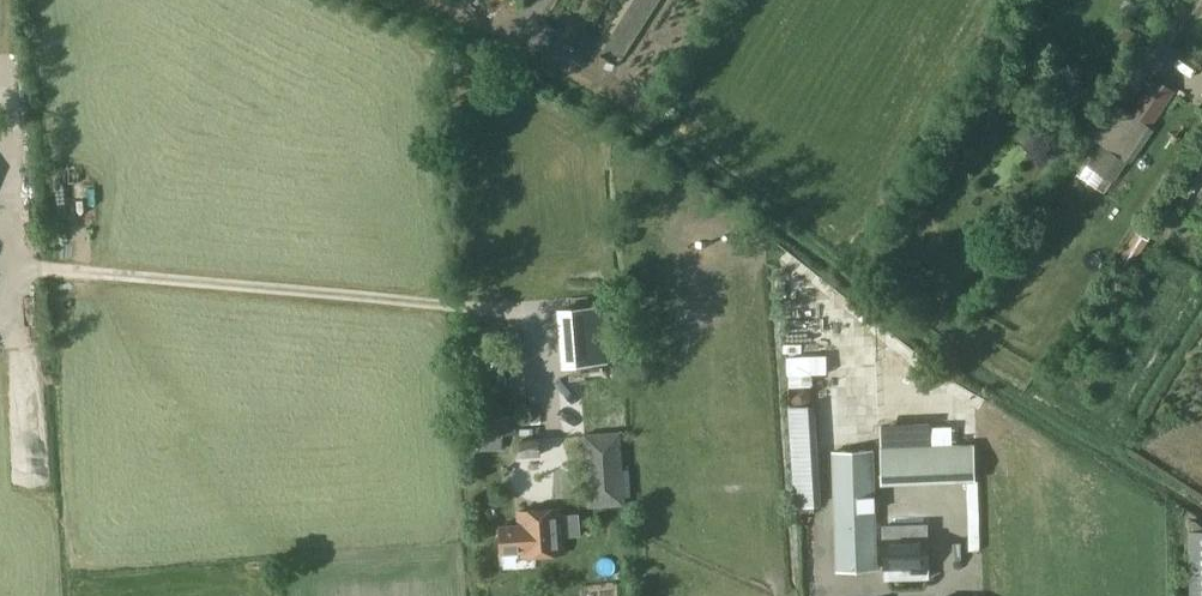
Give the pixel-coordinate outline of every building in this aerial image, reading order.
[(1151,126),(1174,92),(1142,69),(1119,104),(1151,126)] [(1126,162),(1109,150),(1087,181),(1104,194),(1126,162)] [(1135,231),(1117,261),(1131,269),(1149,239),(1135,231)] [(603,305),(560,308),(565,365),(607,362),(603,305)] [(794,391),(791,395),(791,402),(796,406),(802,405),(806,401),(805,395),(801,391),(794,391)] [(805,407),(786,409),(793,507),(812,506),(805,407)] [(620,439),(620,432),(585,434),(588,506),(623,505),(621,453),(629,452),(628,439),(620,439)] [(520,455),(542,454),(542,441),(520,442),(520,455)] [(883,482),(973,479),(972,446),(882,449),(883,482)] [(838,569),(877,567),(873,448),(834,450),(838,569)] [(886,507),(887,519),(921,518),(921,505),(886,507)] [(520,554),(564,551),(561,510),(517,513),(520,554)] [(921,519),(888,522),(889,535),(922,532),(921,519)] [(1196,521),(1189,522),(1191,595),(1201,595),(1201,526),(1196,521)] [(882,539),(884,578),(927,577),(927,538),(882,539)]
